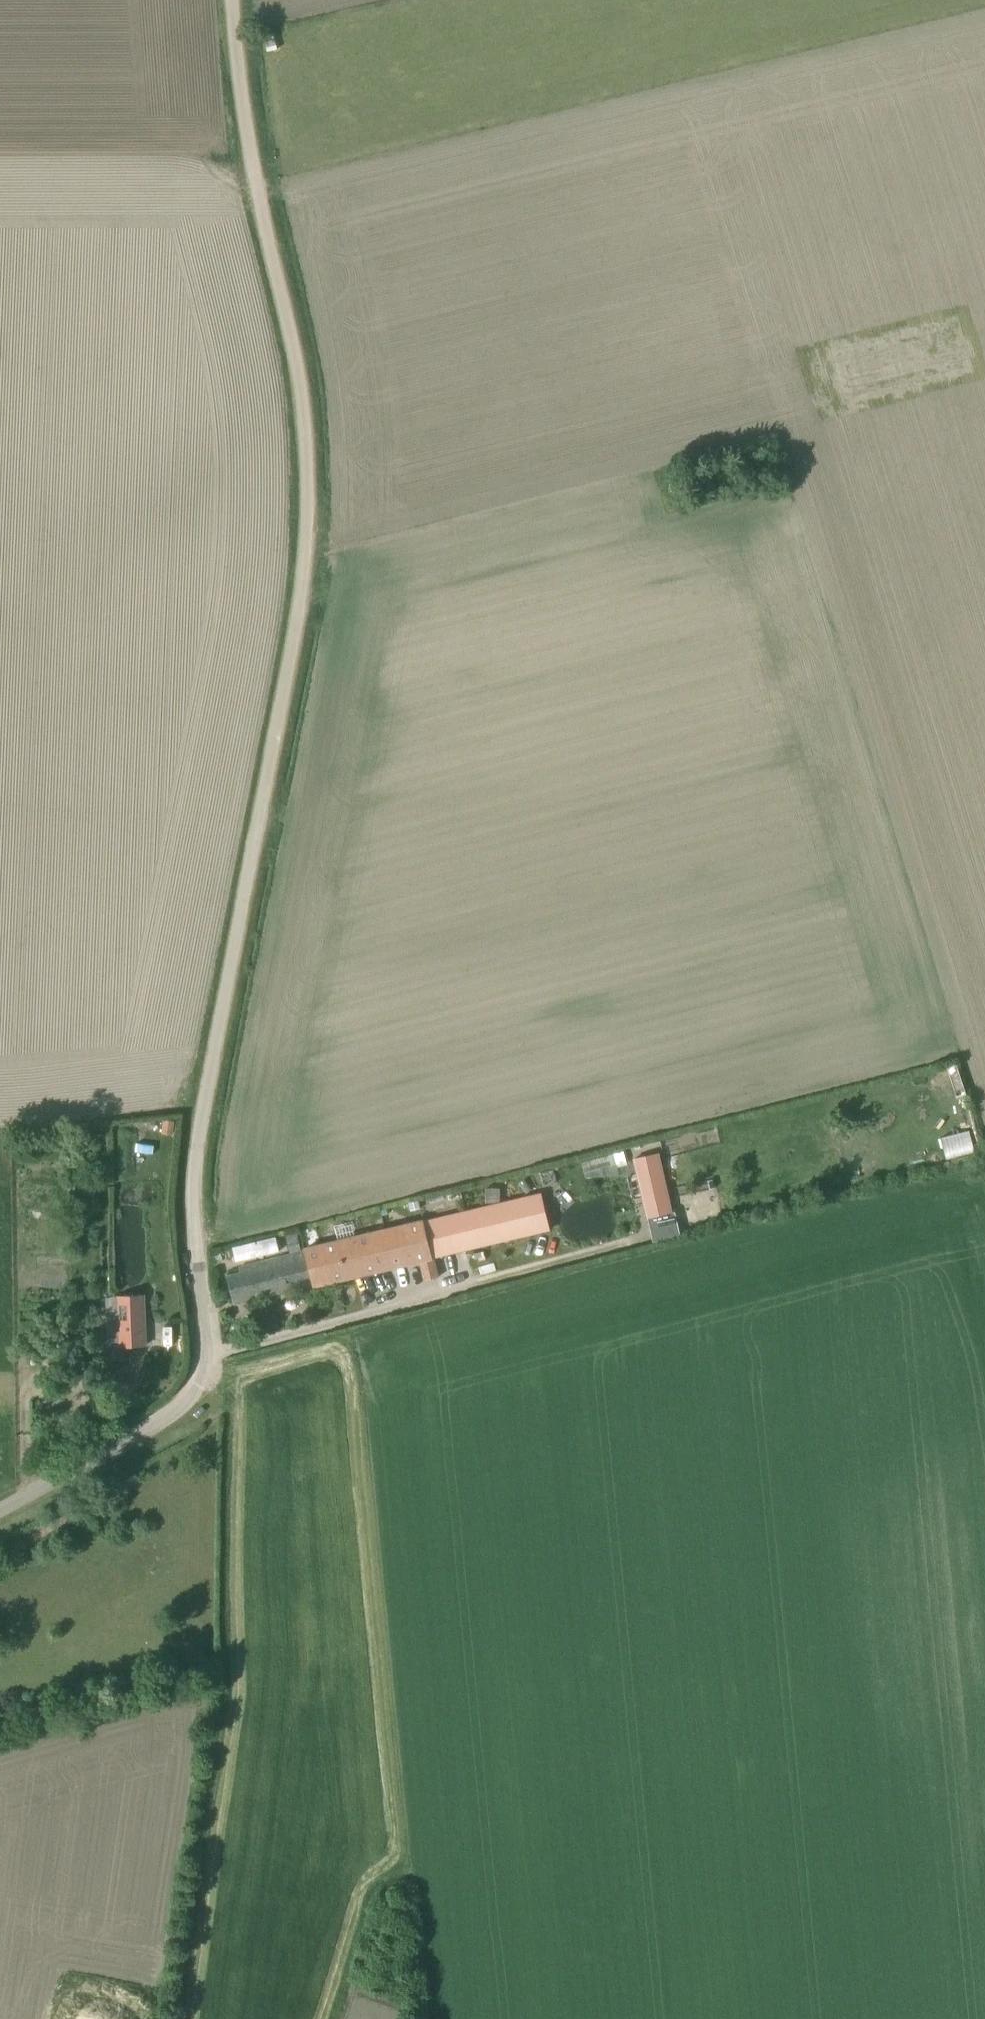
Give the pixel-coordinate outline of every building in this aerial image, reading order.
[(163,1119),(161,1133),(172,1134),(175,1120),(163,1119)] [(613,1153),(581,1161),(583,1172),(616,1163),(625,1161),(625,1159),(623,1150),(613,1153)] [(659,1152),(633,1158),(646,1217),(672,1211),(659,1152)] [(542,1190),(424,1219),(434,1257),(552,1228),(542,1190)] [(307,1260),(311,1280),(313,1288),(419,1262),(424,1280),(438,1276),(434,1257),(426,1225),(424,1219),(303,1247),(307,1260)] [(289,1251),(300,1248),(297,1236),(286,1239),(289,1251)] [(239,1263),(242,1275),(227,1278),(234,1300),(311,1280),(307,1260),(303,1247),(300,1248),(289,1251),(239,1263)] [(145,1344),(144,1320),(143,1296),(118,1297),(119,1321),(120,1345),(145,1344)]
